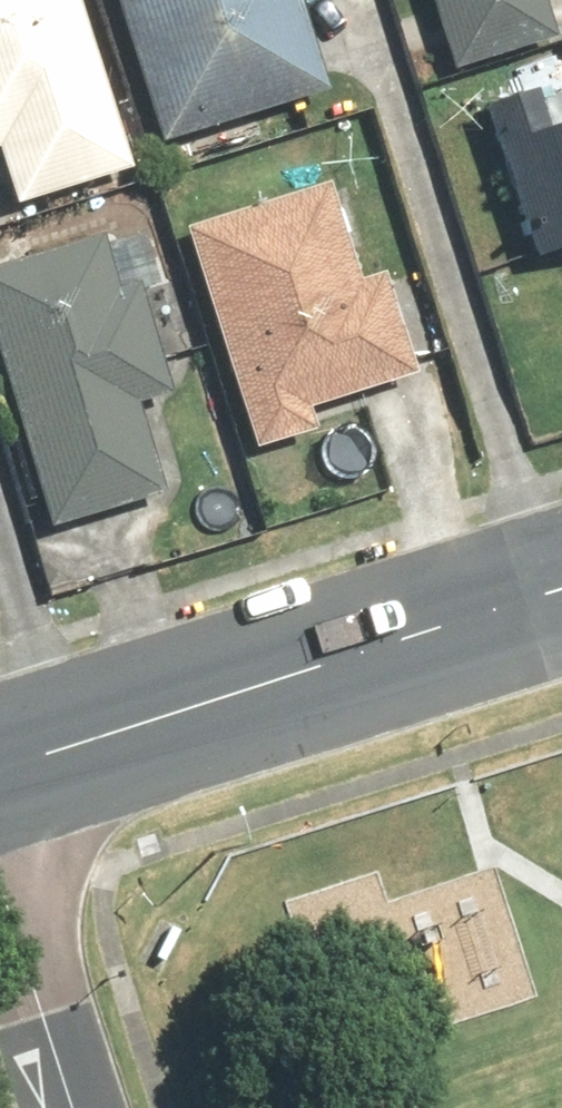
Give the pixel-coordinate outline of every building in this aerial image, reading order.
[(121,176),(68,0),(0,0),(0,212),(121,176)] [(139,153),(312,101),(282,0),(93,0),(139,153)] [(431,73),(557,35),(547,0),(409,0),(431,73)] [(471,107),(524,282),(561,270),(561,80),(471,107)] [(322,171),(166,217),(234,445),(391,398),(322,171)] [(0,262),(0,422),(33,530),(168,489),(140,397),(180,385),(131,223),(0,262)]
